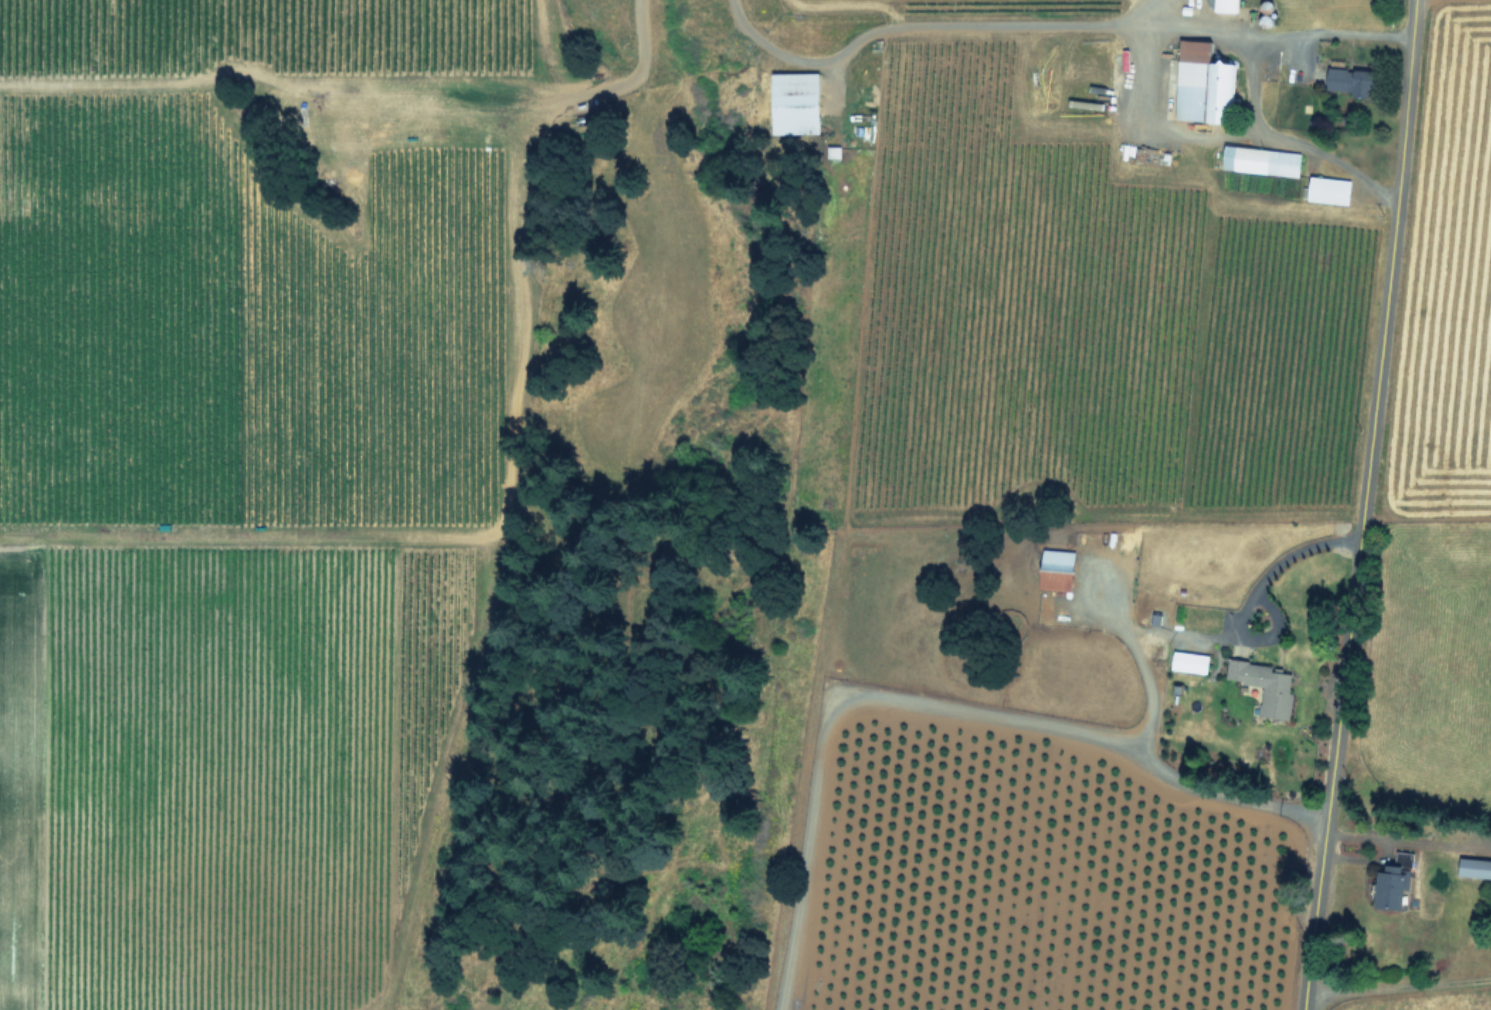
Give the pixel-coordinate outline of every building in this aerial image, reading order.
[(1172,118),(1215,120),(1216,102),(1231,102),(1233,61),(1205,59),(1206,39),(1175,38),(1172,118)] [(1366,94),(1367,85),(1370,86),(1372,70),(1325,64),(1322,88),(1366,94)] [(815,71),(767,72),(767,133),(815,132),(815,71)] [(1217,167),(1296,176),(1298,152),(1220,143),(1217,167)] [(838,157),(838,145),(825,145),(825,157),(838,157)] [(1303,198),(1345,204),(1348,179),(1306,174),(1303,198)] [(1068,590),(1070,549),(1037,548),(1035,588),(1068,590)] [(1169,670),(1204,672),(1205,653),(1169,651),(1169,670)] [(1287,718),(1290,691),(1286,691),(1288,672),(1268,670),(1269,663),(1225,658),(1222,679),(1260,684),(1257,715),(1287,718)] [(1455,857),(1455,875),(1490,877),(1490,859),(1455,857)] [(1369,906),(1396,908),(1398,889),(1405,890),(1407,859),(1395,858),(1395,864),(1380,863),(1379,870),(1372,870),(1369,906)]
